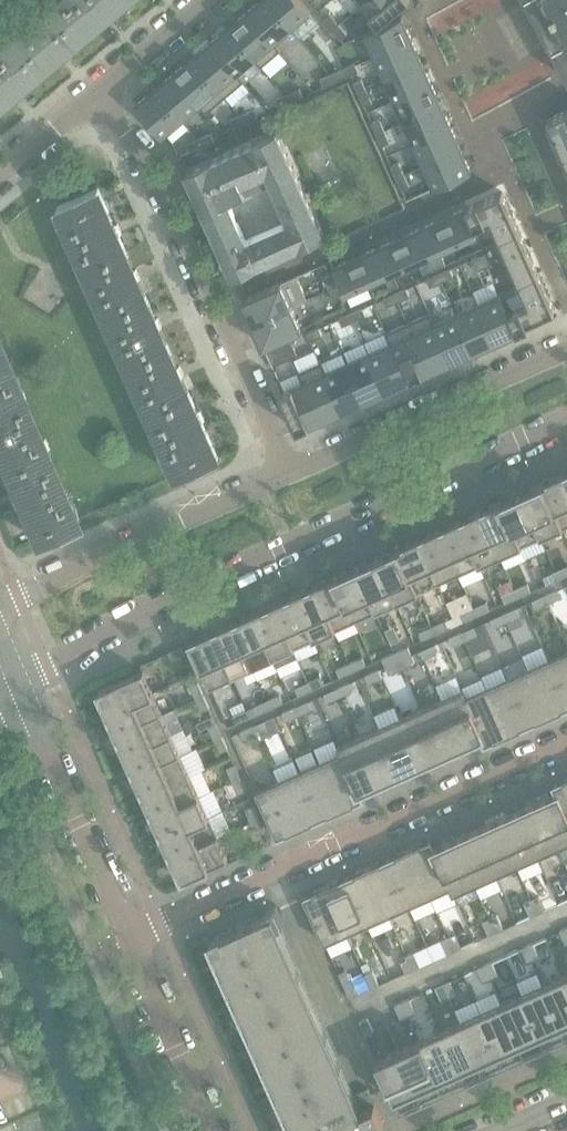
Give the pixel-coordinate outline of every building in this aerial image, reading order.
[(52,3),(81,37),(101,21),(102,22),(102,21),(104,22),(112,16),(110,14),(111,13),(111,12),(125,0),(56,0),(52,3)] [(269,0),(259,0),(247,11),(273,42),(291,26),(269,0)] [(291,26),(310,11),(301,0),(269,0),(291,26)] [(362,4),(378,23),(405,0),(367,0),(362,4)] [(527,0),(550,43),(566,74),(566,0),(527,0)] [(75,42),(81,37),(52,3),(10,38),(40,72),(45,68),(44,66),(54,58),(55,57),(56,59),(64,52),(63,51),(64,50),(64,49),(74,41),(75,42)] [(273,42),(247,11),(228,26),(254,57),(273,42)] [(324,19),(332,29),(339,23),(331,13),(324,19)] [(364,33),(374,55),(411,39),(401,17),(364,33)] [(347,33),(339,23),(332,29),(340,39),(347,33)] [(254,57),(228,26),(210,42),(236,73),(254,57)] [(10,38),(0,47),(0,105),(9,98),(10,99),(11,98),(12,99),(16,96),(20,93),(19,91),(20,90),(19,89),(40,72),(10,38)] [(420,61),(411,39),(374,55),(384,77),(420,61)] [(236,73),(210,42),(192,57),(218,88),(236,73)] [(218,88),(192,57),(173,72),(199,104),(218,88)] [(430,83),(420,61),(384,77),(394,99),(430,83)] [(355,63),(344,67),(348,75),(358,70),(355,63)] [(348,75),(344,67),(332,73),(336,80),(348,75)] [(199,104),(173,72),(155,88),(181,119),(199,104)] [(336,80),(332,73),(320,78),(324,86),(336,80)] [(363,80),(355,83),(359,94),(367,90),(366,86),(363,80)] [(403,121),(440,105),(430,83),(394,99),(403,121)] [(181,119),(155,88),(136,104),(162,135),(181,119)] [(299,88),(288,93),(292,101),(303,96),(299,88)] [(373,102),(367,90),(359,94),(364,105),(373,102)] [(292,101),(288,93),(276,98),(280,106),(292,101)] [(449,127),(440,105),(403,121),(413,143),(449,127)] [(254,108),(243,112),(246,120),(257,116),(254,108)] [(546,120),(563,157),(566,156),(566,110),(546,120)] [(246,120),(243,112),(231,118),(235,126),(246,120)] [(385,129),(380,119),(372,123),(377,133),(385,129)] [(459,149),(449,127),(413,143),(423,165),(459,149)] [(390,141),(385,129),(377,133),(382,145),(390,141)] [(230,153),(211,161),(211,159),(195,166),(186,170),(190,179),(195,189),(197,195),(215,235),(219,243),(223,253),(233,275),(236,274),(246,270),(253,266),(257,264),(288,251),(300,245),(301,247),(325,236),(277,130),(272,132),(253,141),(254,143),(230,153)] [(210,133),(199,138),(202,145),(213,141),(210,133)] [(202,145),(199,138),(187,143),(191,151),(202,145)] [(469,172),(459,149),(423,165),(433,188),(469,172)] [(405,173),(400,162),(391,165),(396,177),(405,173)] [(410,185),(405,173),(396,177),(401,189),(403,188),(410,185)] [(114,223),(98,188),(98,187),(57,206),(62,216),(57,218),(58,221),(63,219),(85,269),(126,251),(119,235),(120,235),(120,233),(122,233),(117,223),(116,224),(115,223),(114,223)] [(478,201),(466,206),(466,207),(475,226),(490,219),(499,238),(500,240),(520,231),(519,231),(519,230),(502,191),(478,202),(478,201)] [(466,207),(422,227),(432,251),(439,249),(477,232),(475,226),(466,207)] [(422,227),(378,246),(389,271),(392,270),(426,254),(430,262),(442,256),(439,249),(432,251),(422,227)] [(520,231),(500,240),(517,280),(537,271),(537,270),(520,231),(520,232),(520,231)] [(378,246),(334,266),(345,291),(383,274),(390,289),(396,287),(399,285),(392,270),(389,271),(378,246)] [(140,278),(136,268),(134,269),(133,268),(132,269),(127,257),(129,256),(126,251),(85,269),(106,317),(148,299),(144,292),(143,292),(137,280),(138,280),(137,279),(140,278)] [(492,263),(486,251),(479,255),(484,267),(488,265),(492,263)] [(484,267),(479,255),(471,258),(471,259),(476,270),(484,267)] [(442,256),(430,262),(433,270),(446,264),(442,256)] [(450,268),(438,273),(441,281),(453,276),(450,268)] [(527,302),(508,311),(509,310),(517,330),(529,325),(527,321),(555,309),(538,271),(538,272),(537,271),(517,280),(527,302)] [(331,273),(322,277),(328,288),(336,285),(331,273)] [(441,281),(438,273),(426,278),(426,279),(430,286),(441,281)] [(281,282),(243,299),(253,321),(291,305),(281,282)] [(341,295),(336,285),(328,288),(328,289),(332,298),(341,295)] [(410,295),(406,287),(395,292),(398,300),(410,295)] [(398,300),(395,292),(382,298),(383,298),(386,306),(398,300)] [(500,293),(478,303),(494,340),(517,330),(509,310),(508,311),(500,293)] [(162,326),(158,317),(156,318),(155,318),(154,317),(148,305),(150,305),(148,299),(106,317),(128,365),(169,347),(166,340),(164,341),(159,329),(160,329),(159,327),(162,326)] [(478,303),(456,312),(472,350),(494,340),(478,303)] [(291,305),(253,321),(264,345),(269,357),(282,351),(294,346),(289,333),(301,328),(291,305)] [(362,307),(351,312),(355,322),(367,316),(362,307)] [(355,322),(351,312),(339,318),(344,327),(355,322)] [(430,313),(408,322),(429,370),(451,360),(434,322),(435,322),(431,312),(430,313)] [(435,322),(434,322),(451,360),(472,350),(456,312),(435,322)] [(386,332),(385,333),(389,342),(390,342),(407,379),(429,370),(408,322),(403,324),(386,332)] [(306,332),(310,340),(322,334),(319,327),(319,326),(306,332)] [(389,342),(369,352),(385,389),(407,379),(390,342),(389,342)] [(3,353),(0,345),(0,396),(18,388),(3,353)] [(294,346),(282,351),(285,359),(292,356),(298,354),(294,346)] [(183,375),(179,365),(177,367),(176,365),(175,366),(170,354),(172,353),(169,347),(128,365),(150,413),(191,395),(188,389),(186,390),(181,378),(181,377),(181,376),(183,375)] [(282,351),(269,357),(273,365),(285,359),(282,351)] [(369,352),(347,361),(363,399),(385,389),(369,352)] [(299,371),(298,372),(302,381),(303,381),(320,418),(341,409),(325,371),(326,371),(321,361),(320,362),(299,371)] [(326,371),(325,371),(341,409),(363,399),(347,361),(326,371)] [(283,390),(280,391),(297,429),(320,418),(303,381),(302,381),(283,390)] [(30,414),(18,388),(0,396),(0,458),(4,467),(45,449),(30,414)] [(205,419),(203,416),(201,409),(199,410),(198,409),(197,409),(191,395),(150,413),(171,462),(167,464),(168,467),(173,465),(177,475),(218,457),(202,421),(203,421),(203,420),(205,419)] [(70,507),(62,489),(45,449),(4,467),(14,491),(13,491),(14,492),(12,493),(16,502),(16,503),(18,502),(18,503),(19,503),(35,538),(76,520),(71,510),(76,508),(74,505),(70,507)] [(563,473),(550,479),(550,480),(543,483),(543,482),(542,482),(562,528),(566,526),(566,483),(563,473)] [(562,528),(542,482),(529,488),(530,489),(523,492),(522,491),(521,491),(542,537),(562,528)] [(542,537),(521,491),(508,497),(509,499),(502,502),(501,500),(501,501),(521,547),(542,537)] [(521,547),(501,501),(488,507),(488,508),(481,511),(481,510),(480,510),(501,556),(521,547)] [(501,556),(480,510),(467,516),(468,517),(461,520),(460,519),(459,519),(480,565),(501,556)] [(480,565),(459,519),(446,525),(447,526),(440,530),(440,528),(439,528),(459,574),(480,565)] [(459,574),(439,528),(426,534),(426,536),(420,539),(419,537),(418,538),(439,584),(459,574)] [(439,584),(418,538),(405,543),(406,545),(397,549),(417,593),(439,584)] [(417,593),(397,549),(389,552),(388,551),(375,557),(396,603),(417,593)] [(396,603),(375,557),(374,557),(375,559),(368,562),(367,560),(355,566),(375,612),(396,603)] [(556,570),(559,578),(566,575),(566,565),(556,570)] [(375,612),(355,566),(354,567),(354,568),(347,571),(347,570),(334,575),(355,621),(375,612)] [(559,578),(556,570),(543,576),(546,584),(559,578)] [(355,621),(334,575),(333,576),(334,577),(327,580),(326,579),(314,585),(334,630),(355,621)] [(531,591),(527,583),(514,588),(518,597),(531,591)] [(334,630),(314,585),(312,585),(313,586),(306,589),(306,588),(293,594),(313,640),(334,630)] [(518,597),(514,588),(501,594),(505,602),(518,597)] [(562,597),(558,588),(545,594),(548,602),(562,597)] [(313,640),(293,594),(292,594),(292,596),(286,599),(285,597),(272,603),(293,649),(313,640)] [(548,602),(545,594),(532,600),(535,608),(548,602)] [(490,609),(486,601),(473,607),(477,615),(490,609)] [(293,649),(272,603),(271,604),(272,605),(265,608),(264,607),(252,612),(272,658),(293,649)] [(477,615),(473,607),(460,613),(464,621),(477,615)] [(520,615),(516,607),(503,613),(507,621),(520,615)] [(272,658),(252,612),(240,618),(240,619),(234,622),(233,621),(231,622),(252,667),(272,658)] [(507,621),(503,613),(490,619),(494,627),(507,621)] [(448,628),(445,620),(432,625),(435,634),(448,628)] [(252,667),(231,622),(220,627),(220,628),(213,631),(212,630),(210,631),(231,677),(252,667)] [(435,634),(432,625),(419,631),(422,639),(435,634)] [(478,634),(475,625),(461,631),(465,640),(478,634)] [(231,677),(210,631),(199,636),(199,637),(189,642),(190,644),(210,686),(231,677)] [(465,640),(461,631),(448,637),(452,646),(465,640)] [(437,652),(433,644),(420,650),(423,658),(437,652)] [(185,653),(182,645),(168,651),(172,659),(185,653)] [(407,646),(394,652),(398,660),(411,654),(407,646)] [(549,659),(566,698),(566,651),(549,659)] [(398,660),(394,652),(381,657),(385,666),(398,660)] [(415,662),(411,654),(398,660),(402,668),(415,662)] [(366,665),(362,657),(349,662),(353,671),(366,665)] [(549,659),(528,668),(549,715),(562,709),(562,708),(566,706),(566,698),(549,659)] [(402,668),(398,660),(385,666),(389,674),(402,668)] [(353,671),(349,662),(336,668),(340,677),(353,671)] [(549,715),(528,668),(508,678),(528,723),(536,720),(536,721),(549,715)] [(382,677),(378,669),(365,675),(368,683),(382,677)] [(153,693),(143,670),(112,684),(112,683),(99,690),(103,700),(102,700),(108,713),(153,693)] [(324,683),(321,675),(308,681),(311,689),(324,683)] [(528,723),(508,678),(487,687),(507,734),(520,728),(520,727),(528,723)] [(203,694),(198,681),(189,685),(195,697),(203,694)] [(311,689),(308,681),(295,687),(298,695),(311,689)] [(353,690),(349,681),(336,687),(340,696),(353,690)] [(340,696),(336,687),(323,693),(327,701),(340,696)] [(507,734),(487,687),(467,696),(464,689),(463,689),(486,742),(494,738),(494,740),(507,734)] [(486,742),(463,689),(442,699),(462,744),(482,735),(485,742),(486,742)] [(163,714),(153,693),(108,713),(108,714),(109,713),(112,720),(111,721),(117,734),(163,714)] [(209,707),(203,694),(195,697),(201,711),(209,707)] [(283,702),(279,694),(266,699),(270,708),(283,702)] [(270,708),(266,699),(253,705),(257,713),(270,708)] [(462,744),(442,699),(421,708),(441,753),(462,744)] [(312,708),(308,700),(295,706),(299,714),(312,708)] [(299,714),(295,706),(282,712),(285,720),(299,714)] [(441,753),(421,708),(400,717),(420,763),(441,753)] [(250,717),(246,709),(233,715),(236,723),(250,717)] [(172,734),(163,714),(117,734),(117,735),(118,734),(121,741),(120,741),(126,755),(172,734)] [(420,763),(400,717),(379,727),(399,772),(420,763)] [(270,727),(266,719),(253,725),(257,733),(270,727)] [(222,735),(216,722),(208,726),(214,739),(222,735)] [(257,733),(253,725),(240,730),(244,739),(257,733)] [(399,772),(379,727),(358,736),(379,781),(399,772)] [(181,755),(172,734),(126,755),(131,766),(132,765),(136,772),(134,773),(135,775),(181,755)] [(228,748),(222,735),(214,739),(220,752),(228,748)] [(379,781),(358,736),(337,745),(361,798),(362,798),(359,790),(379,781)] [(361,798),(337,745),(337,746),(340,753),(320,762),(341,808),(354,803),(353,801),(361,798)] [(190,775),(181,755),(135,775),(140,786),(142,786),(145,793),(143,793),(145,796),(190,775)] [(341,808),(320,762),(299,771),(319,817),(327,813),(328,814),(341,808)] [(240,776),(234,763),(226,767),(232,780),(240,776)] [(319,817),(299,771),(278,781),(299,827),(312,821),(311,820),(319,817)] [(200,796),(190,775),(145,796),(150,807),(151,807),(154,813),(153,814),(154,817),(200,796)] [(246,789),(240,776),(232,780),(238,793),(246,789)] [(563,779),(563,780),(555,784),(566,812),(566,777),(563,779)] [(299,827),(278,781),(257,790),(277,836),(286,832),(286,833),(299,827)] [(555,784),(554,784),(557,792),(537,801),(557,846),(566,842),(566,812),(555,784)] [(209,817),(200,796),(154,817),(159,828),(160,827),(163,834),(162,835),(163,837),(209,817)] [(557,846),(537,801),(516,810),(537,855),(557,846)] [(259,818),(253,805),(245,808),(251,821),(259,818)] [(537,855),(516,810),(495,819),(516,865),(537,855)] [(218,837),(209,817),(163,837),(168,848),(169,848),(172,855),(171,855),(172,858),(218,837)] [(265,831),(259,818),(251,821),(256,834),(265,831)] [(516,865),(495,819),(475,829),(495,874),(516,865)] [(495,874),(475,829),(454,838),(474,883),(495,874)] [(227,858),(218,837),(172,858),(177,869),(179,868),(183,879),(197,872),(227,858)] [(474,883),(454,838),(434,847),(431,840),(430,840),(453,893),(474,883)] [(453,893),(430,840),(422,844),(421,842),(409,848),(429,895),(449,886),(453,893)] [(429,895),(409,848),(396,854),(396,855),(388,859),(408,904),(429,895)] [(408,904),(388,859),(380,862),(380,861),(367,867),(388,913),(408,904)] [(388,913),(367,867),(354,873),(355,874),(346,877),(367,923),(388,913)] [(367,923),(346,877),(339,881),(338,880),(325,885),(346,932),(367,923)] [(346,932),(325,885),(312,891),(313,892),(304,896),(325,942),(346,932)] [(545,910),(538,895),(531,898),(537,913),(545,910)] [(537,913),(531,898),(524,902),(530,916),(537,913)] [(284,937),(279,923),(284,921),(278,909),(276,904),(264,909),(266,913),(210,938),(219,961),(223,970),(224,970),(233,991),(237,1000),(238,1002),(247,1021),(246,1022),(250,1031),(251,1030),(258,1046),(260,1052),(264,1061),(274,1082),(278,1091),(279,1093),(288,1112),(287,1113),(291,1122),(292,1122),(296,1130),(356,1130),(362,1128),(363,1130),(366,1130),(384,1123),(371,1094),(368,1087),(354,1093),(284,937)] [(503,928),(497,914),(489,917),(496,932),(503,928)] [(496,932),(489,917),(482,920),(489,935),(496,932)] [(462,947),(455,933),(448,936),(454,951),(462,947)] [(454,951),(448,936),(440,939),(447,954),(454,951)] [(539,957),(532,942),(525,945),(532,960),(539,957)] [(532,960),(525,945),(518,949),(524,963),(532,960)] [(420,966),(413,951),(406,955),(413,969),(420,966)] [(413,969),(406,955),(399,958),(405,972),(413,969)] [(498,975),(491,961),(484,964),(491,978),(498,975)] [(491,978),(484,964),(477,967),(483,982),(491,978)] [(379,984),(372,970),(364,973),(371,988),(379,984)] [(563,975),(542,984),(566,1036),(566,983),(563,975)] [(357,994),(351,979),(343,983),(349,998),(357,994)] [(457,994),(450,979),(443,982),(449,997),(457,994)] [(449,997),(443,982),(435,986),(442,1000),(449,997)] [(566,1036),(542,984),(522,993),(545,1046),(566,1036)] [(545,1046),(522,993),(501,1002),(525,1055),(545,1046)] [(415,1012),(409,998),(402,1001),(408,1015),(415,1012)] [(408,1015),(402,1001),(394,1004),(401,1019),(408,1015)] [(525,1055),(501,1002),(481,1011),(504,1064),(525,1055)] [(504,1064),(481,1011),(460,1021),(483,1073),(504,1064)] [(374,1031),(367,1016),(359,1020),(366,1035),(374,1031)] [(483,1073),(460,1021),(439,1030),(463,1083),(483,1073)] [(463,1083),(439,1030),(419,1039),(442,1092),(463,1083)] [(442,1092),(419,1039),(398,1048),(422,1101),(442,1092)] [(422,1101),(398,1048),(376,1058),(400,1111),(422,1101)]
